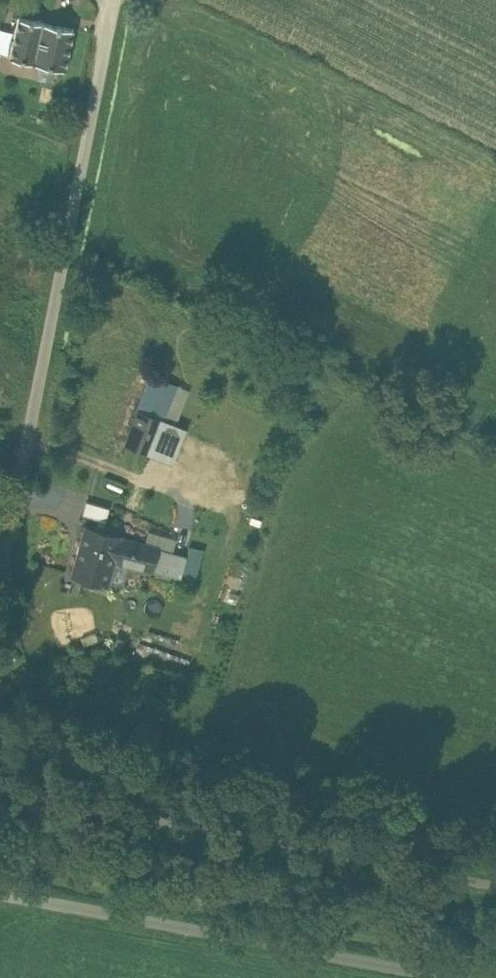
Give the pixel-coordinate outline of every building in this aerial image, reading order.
[(42,24),(39,37),(13,32),(8,31),(3,55),(65,68),(74,28),(43,21),(42,24)] [(15,24),(13,32),(39,37),(42,24),(31,21),(15,24)] [(171,387),(152,379),(140,410),(159,418),(171,387)] [(160,418),(147,451),(173,461),(185,428),(175,424),(187,392),(171,387),(159,418),(160,418)] [(159,418),(140,410),(127,443),(147,451),(160,418),(159,418)] [(87,501),(83,513),(99,518),(106,519),(110,507),(87,501)] [(106,519),(99,518),(96,529),(103,531),(106,519)] [(113,558),(119,536),(120,536),(103,531),(96,529),(87,527),(74,573),(107,582),(113,558)] [(160,535),(157,547),(171,551),(174,539),(160,535)] [(119,536),(113,558),(151,568),(157,547),(119,536)] [(189,546),(187,555),(199,559),(201,549),(189,546)] [(171,551),(157,547),(151,568),(165,572),(171,551)] [(187,555),(171,551),(165,572),(193,580),(199,559),(187,555)]
